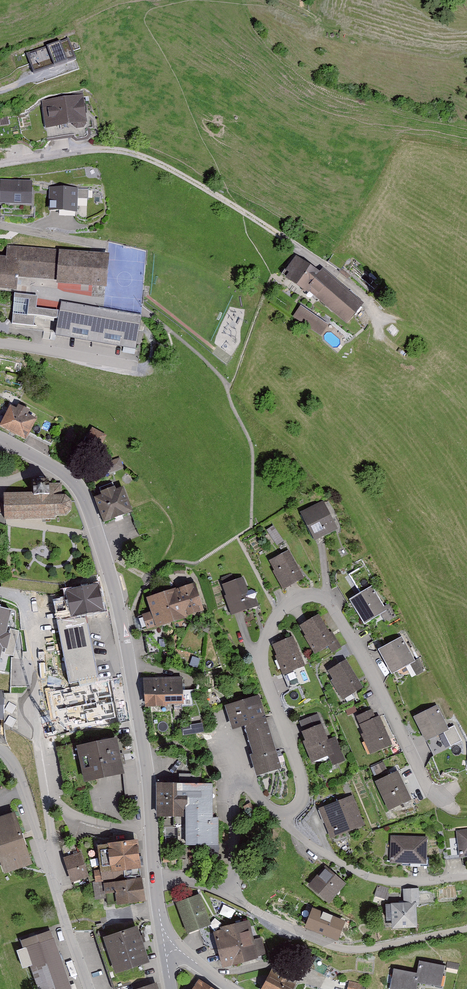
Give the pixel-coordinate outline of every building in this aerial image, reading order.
[(63,34),(21,50),(29,71),(71,56),(63,34)] [(84,96),(42,101),(46,129),(87,124),(84,96)] [(1,181),(0,198),(0,205),(31,206),(32,182),(1,181)] [(78,188),(50,187),(50,212),(77,213),(78,188)] [(0,259),(0,291),(17,292),(18,278),(57,281),(56,285),(106,289),(109,256),(8,248),(7,259),(0,259)] [(319,274),(299,256),(282,276),(305,297),(308,293),(345,326),(364,305),(323,269),(319,274)] [(328,325),(301,306),(293,317),(320,336),(328,325)] [(17,410),(10,407),(0,426),(26,439),(35,419),(26,415),(29,410),(19,405),(17,410)] [(90,431),(83,444),(97,451),(104,438),(90,431)] [(122,467),(119,459),(106,464),(109,471),(122,467)] [(34,495),(5,496),(5,508),(5,520),(55,519),(55,516),(66,515),(71,510),(71,503),(65,497),(62,497),(61,485),(50,486),(49,482),(34,482),(34,495)] [(133,517),(124,489),(96,498),(105,526),(133,517)] [(334,529),(322,501),(299,511),(312,539),(334,529)] [(279,539),(284,535),(274,521),(269,525),(279,539)] [(289,551),(266,562),(280,591),(303,579),(289,551)] [(242,578),(220,585),(230,616),(258,606),(253,592),(248,593),(242,578)] [(194,587),(179,592),(187,617),(202,612),(194,587)] [(384,612),(370,587),(346,601),(360,626),(384,612)] [(179,592),(164,597),(172,622),(187,617),(179,592)] [(164,597),(148,602),(152,615),(138,619),(142,632),(172,622),(164,597)] [(0,609),(0,662),(11,612),(0,609)] [(98,680),(84,612),(77,613),(55,618),(69,685),(98,680)] [(334,646),(318,616),(298,627),(314,657),(334,646)] [(292,638),(270,647),(281,676),(303,667),(292,638)] [(414,664),(400,639),(375,653),(389,678),(414,664)] [(360,688),(344,662),(325,674),(341,700),(360,688)] [(184,679),(144,680),(145,708),(192,706),(191,690),(185,690),(184,679)] [(242,728),(266,720),(259,695),(224,706),(232,731),(242,728)] [(450,731),(437,706),(413,719),(425,743),(450,731)] [(371,712),(354,720),(370,757),(391,748),(379,720),(375,722),(371,712)] [(304,732),(300,734),(311,763),(326,757),(330,768),(345,762),(336,738),(328,741),(318,717),(300,724),(304,732)] [(282,768),(266,720),(242,728),(251,756),(248,758),(254,777),(282,768)] [(77,752),(84,781),(123,772),(116,743),(77,752)] [(86,787),(76,745),(61,748),(71,790),(86,787)] [(386,756),(372,762),(377,774),(391,768),(386,756)] [(410,802),(397,774),(371,786),(385,814),(410,802)] [(210,784),(156,785),(156,817),(183,817),(211,817),(210,784)] [(352,798),(318,810),(329,841),(363,829),(352,798)] [(0,817),(0,874),(28,865),(11,813),(0,817)] [(214,817),(211,817),(183,817),(183,844),(215,844),(214,817)] [(454,833),(457,859),(466,858),(466,831),(454,833)] [(423,839),(388,837),(387,863),(422,865),(423,839)] [(135,841),(101,846),(105,875),(139,871),(135,841)] [(79,853),(62,858),(70,885),(88,879),(79,853)] [(344,886),(324,868),(305,890),(325,907),(344,886)] [(140,880),(108,885),(109,893),(114,892),(116,907),(144,902),(140,880)] [(379,880),(377,891),(389,894),(391,883),(379,880)] [(401,906),(384,906),(384,929),(411,929),(411,910),(415,910),(415,890),(401,890),(401,906)] [(199,896),(174,904),(183,933),(208,925),(199,896)] [(314,911),(307,929),(337,940),(344,923),(314,911)] [(248,923),(210,930),(217,967),(263,958),(260,939),(252,941),(248,923)] [(138,928),(102,940),(114,976),(150,965),(138,928)] [(17,942),(32,988),(68,988),(49,931),(17,942)] [(418,972),(417,981),(440,985),(444,964),(420,960),(418,972)] [(391,988),(392,988),(415,988),(417,981),(418,972),(395,968),(391,988)] [(269,973),(260,988),(289,988),(291,986),(269,973)] [(199,979),(192,988),(214,988),(199,979)] [(348,980),(346,988),(361,988),(362,983),(348,980)]
